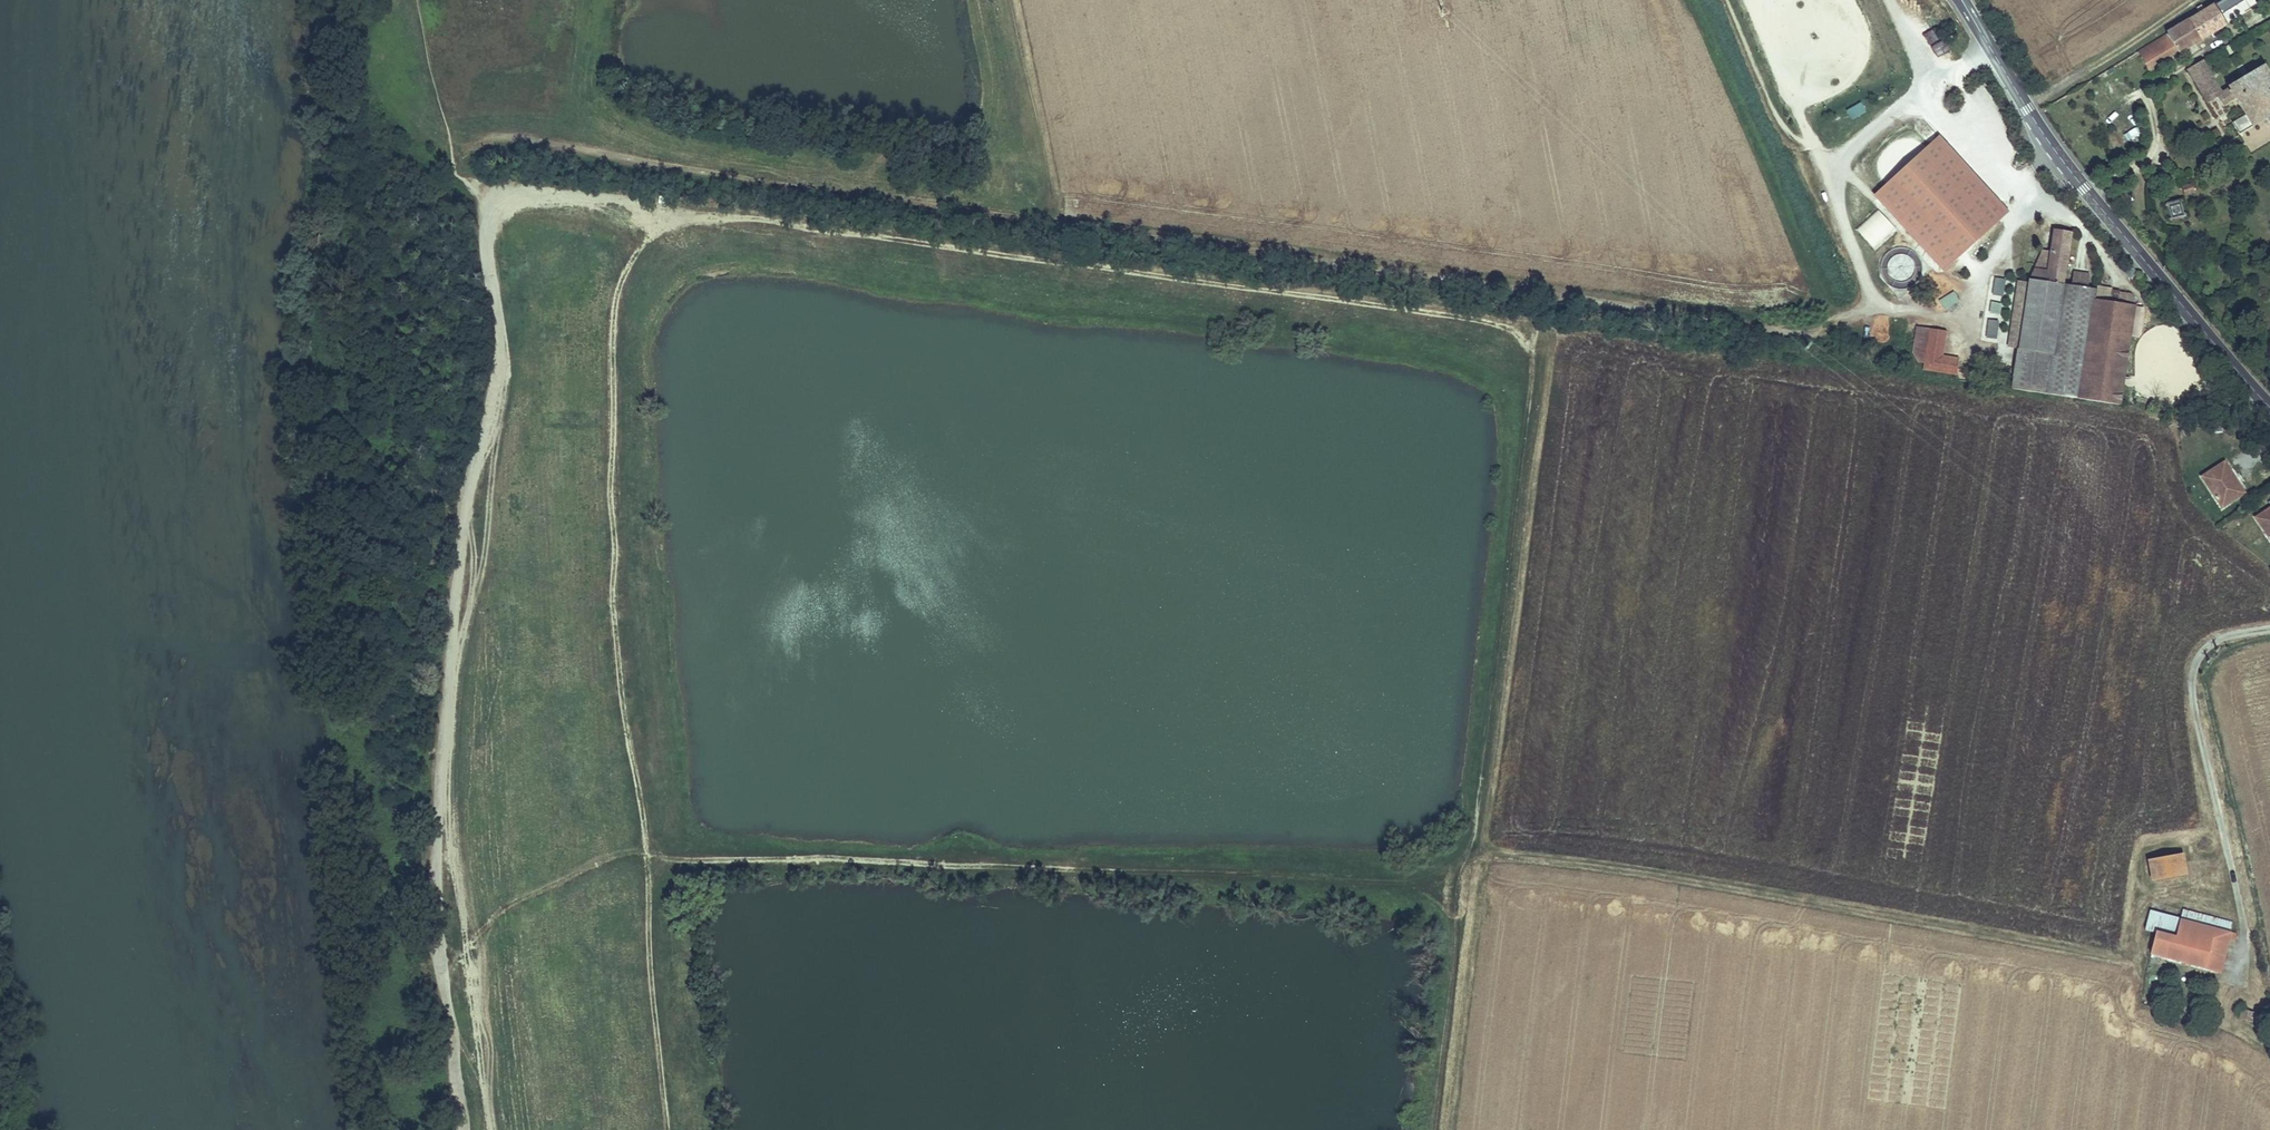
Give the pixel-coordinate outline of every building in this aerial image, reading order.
[(2189,21),(2201,41),(2228,25),(2222,16),(2246,2),(2251,10),(2258,7),(2254,0),(2223,0),(2204,12),(2202,8),(2198,10),(2200,14),(2189,21)] [(2201,41),(2189,21),(2137,53),(2149,73),(2201,41)] [(1941,45),(1948,41),(1944,35),(1938,38),(1941,45)] [(2266,120),(2269,117),(2269,77),(2264,66),(2228,88),(2229,91),(2222,95),(2202,62),(2187,71),(2207,104),(2217,99),(2223,109),(2236,100),(2246,116),(2233,124),(2240,136),(2266,120)] [(1846,112),(1851,121),(1866,113),(1861,104),(1846,112)] [(1941,139),(1876,197),(1943,271),(2008,213),(1941,139)] [(2183,187),(2185,197),(2195,194),(2192,185),(2183,187)] [(2187,219),(2182,201),(2165,206),(2170,223),(2187,219)] [(1854,229),(1871,249),(1895,229),(1877,209),(1854,229)] [(2045,251),(2031,280),(2021,348),(2019,348),(2014,378),(2000,376),(1998,386),(2121,405),(2135,306),(2096,300),(2097,290),(2064,285),(2072,233),(2052,230),(2050,240),(2047,239),(2045,251)] [(1875,266),(1896,295),(1922,278),(1901,248),(1875,266)] [(2021,348),(2031,280),(2017,279),(2007,346),(2019,348),(2021,348)] [(1954,292),(1938,300),(1943,310),(1959,302),(1954,292)] [(1997,339),(1998,321),(1987,320),(1986,338),(1997,339)] [(1944,356),(1946,330),(1915,327),(1910,370),(1957,375),(1959,357),(1944,356)] [(2250,412),(2244,404),(2241,407),(2245,412),(2244,413),(2246,415),(2250,412)] [(424,445),(443,446),(444,431),(425,430),(424,445)] [(2226,473),(2230,470),(2225,462),(2203,477),(2223,508),(2245,493),(2238,482),(2234,485),(2226,473)] [(2238,482),(2230,470),(2226,473),(2234,485),(2238,482)] [(2256,517),(2269,539),(2269,508),(2256,517)] [(2155,881),(2186,876),(2182,853),(2150,859),(2155,881)] [(2184,910),(2182,919),(2231,933),(2233,924),(2184,910)] [(2177,938),(2182,919),(2151,911),(2146,930),(2158,933),(2177,938)] [(2177,938),(2158,933),(2152,953),(2221,972),(2230,940),(2234,941),(2236,934),(2231,933),(2182,919),(2177,938)] [(2244,1010),(2239,1025),(2250,1028),(2253,1021),(2260,1023),(2262,1016),(2255,1014),(2255,1013),(2244,1010)]
